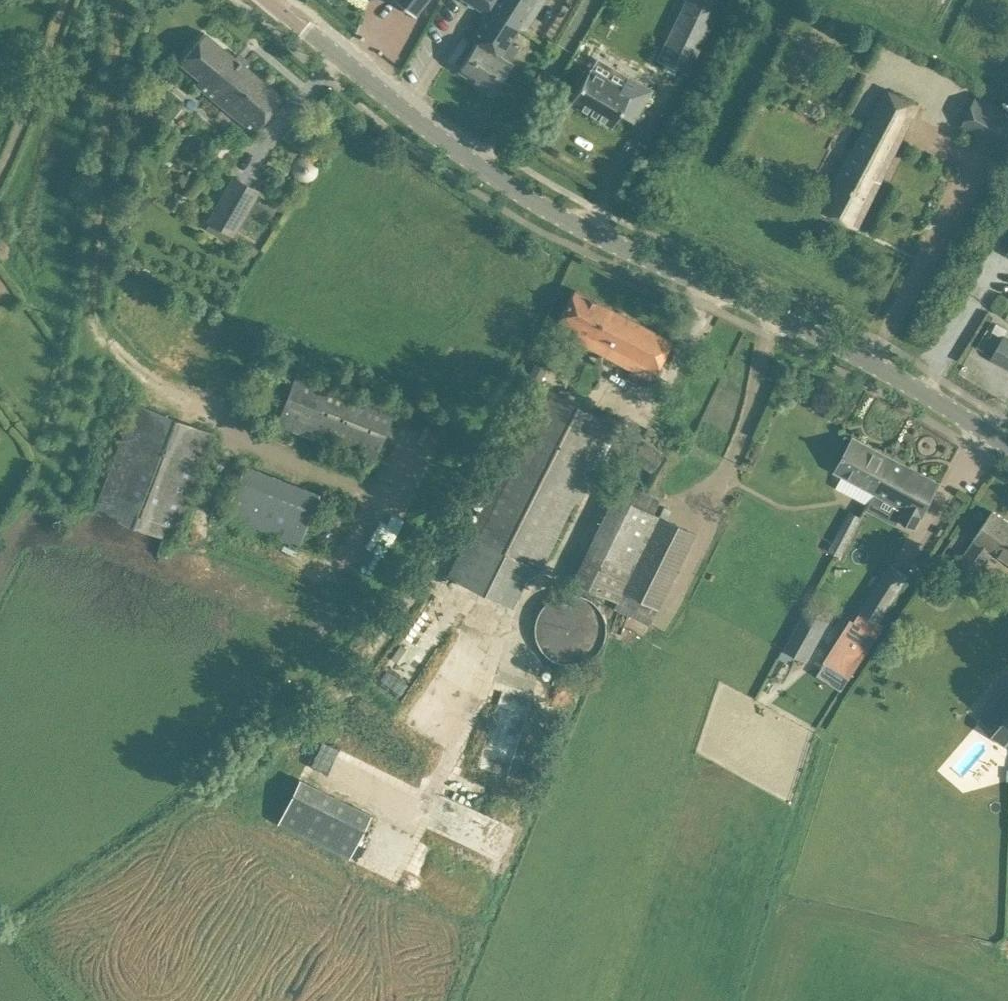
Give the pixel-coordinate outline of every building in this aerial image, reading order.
[(415,15),(427,0),(396,0),(415,15)] [(536,0),(467,0),(487,13),(490,9),(518,27),(536,0)] [(721,0),(686,0),(668,36),(697,50),(721,0)] [(518,27),(490,9),(487,13),(471,38),(477,41),(458,70),(493,92),(512,62),(501,55),(518,27)] [(205,32),(180,62),(258,126),(282,97),(205,32)] [(653,89),(628,74),(622,86),(590,67),(588,70),(585,68),(577,81),(581,83),(570,102),(611,126),(619,113),(634,121),(653,89)] [(887,90),(829,190),(820,208),(859,227),(919,105),(887,90)] [(980,97),(978,96),(962,127),(1007,152),(1007,112),(980,97)] [(232,235),(258,190),(235,177),(209,223),(231,235),(232,235)] [(662,358),(671,340),(574,289),(565,307),(558,319),(576,329),(585,333),(580,342),(631,369),(642,375),(651,379),(662,358)] [(1005,335),(994,355),(992,358),(1007,367),(1007,337),(1005,335)] [(299,368),(277,424),(373,461),(394,406),(299,368)] [(538,391),(544,379),(531,373),(526,385),(538,391)] [(531,567),(538,570),(611,424),(541,389),(466,539),(455,558),(447,575),(511,607),(531,567)] [(214,434),(155,411),(137,403),(95,510),(172,540),(214,434)] [(853,436),(852,438),(846,435),(838,450),(844,453),(844,454),(835,470),(843,474),(876,491),(894,458),(853,436)] [(652,473),(664,454),(643,440),(631,459),(652,473)] [(917,527),(931,500),(940,482),(894,458),(876,491),(905,507),(899,518),(917,527)] [(299,545),(319,493),(244,465),(225,516),(299,545)] [(654,513),(660,498),(621,480),(615,494),(654,513)] [(573,580),(616,601),(635,563),(659,515),(654,513),(615,494),(573,580)] [(993,511),(982,527),(974,537),(975,538),(962,557),(981,570),(995,551),(1007,560),(1007,520),(993,511)] [(671,580),(695,533),(659,515),(635,563),(671,580)] [(840,558),(855,531),(841,524),(827,551),(832,553),(835,555),(836,556),(840,558)] [(264,537),(258,556),(325,574),(330,555),(264,537)] [(881,618),(901,587),(884,576),(864,607),(856,621),(873,631),(881,618)] [(605,636),(606,629),(605,621),(603,614),(599,608),(594,602),(588,598),(581,595),(574,593),(566,593),(559,595),(552,598),(546,602),(541,608),(537,614),(535,621),(534,629),(535,636),(537,643),(541,650),(546,656),(552,660),(559,663),(566,665),(574,665),(581,663),(588,660),(594,656),(599,650),(603,643),(605,636)] [(805,609),(784,648),(807,661),(829,622),(805,609)] [(851,620),(825,661),(850,677),(876,636),(871,633),(854,622),(851,620)] [(989,709),(1007,725),(1007,686),(989,709)] [(507,687),(477,765),(507,776),(537,698),(507,687)] [(995,747),(994,772),(1007,773),(1007,747),(995,747)] [(304,776),(281,822),(353,857),(376,811),(304,776)]
